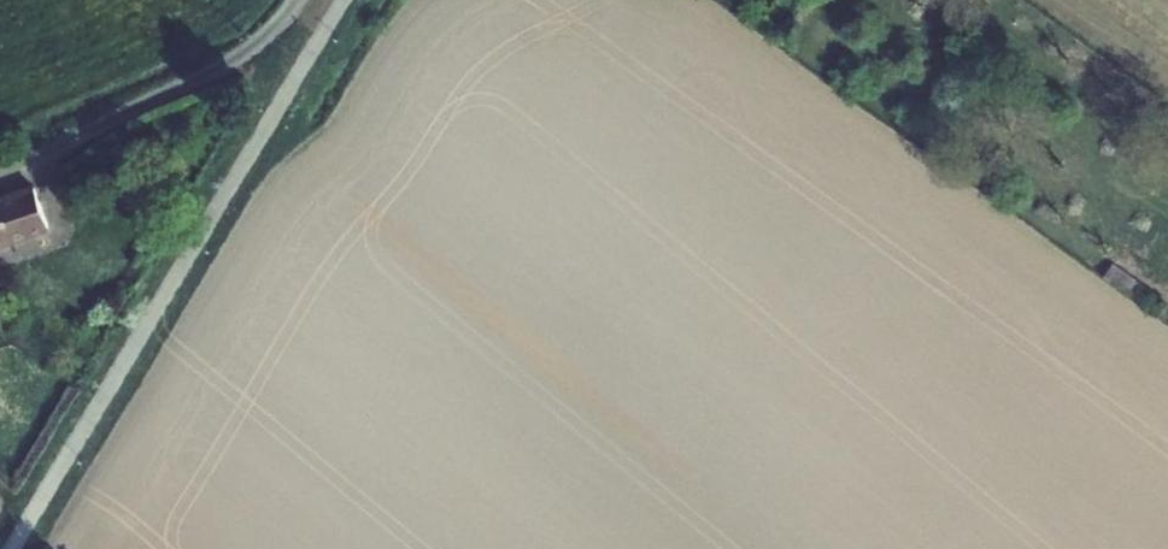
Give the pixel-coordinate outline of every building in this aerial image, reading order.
[(34,185),(0,197),(0,247),(49,229),(34,185)] [(1104,276),(1145,306),(1154,293),(1113,264),(1104,276)]
